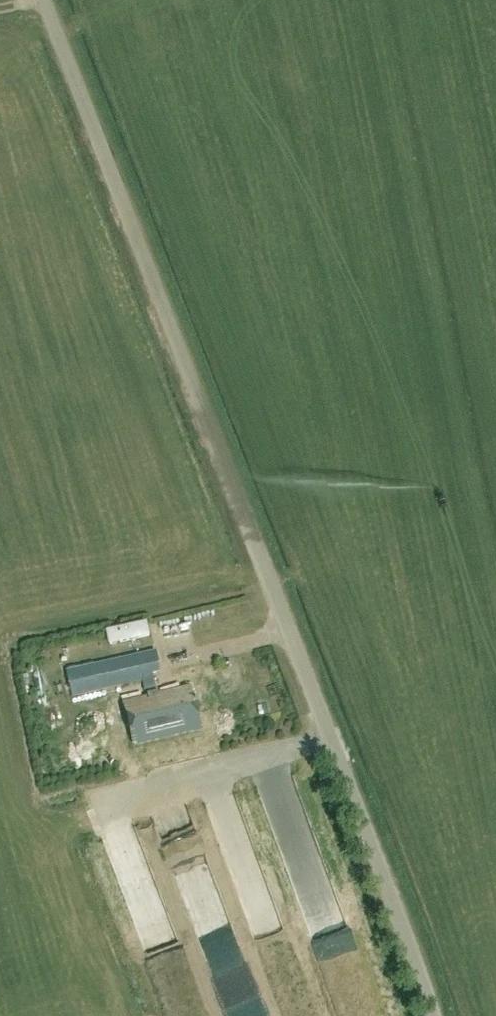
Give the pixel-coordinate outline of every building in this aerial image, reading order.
[(156,652),(66,672),(72,698),(141,682),(144,691),(156,688),(153,674),(161,673),(156,652)] [(200,729),(190,686),(124,702),(134,745),(200,729)]
